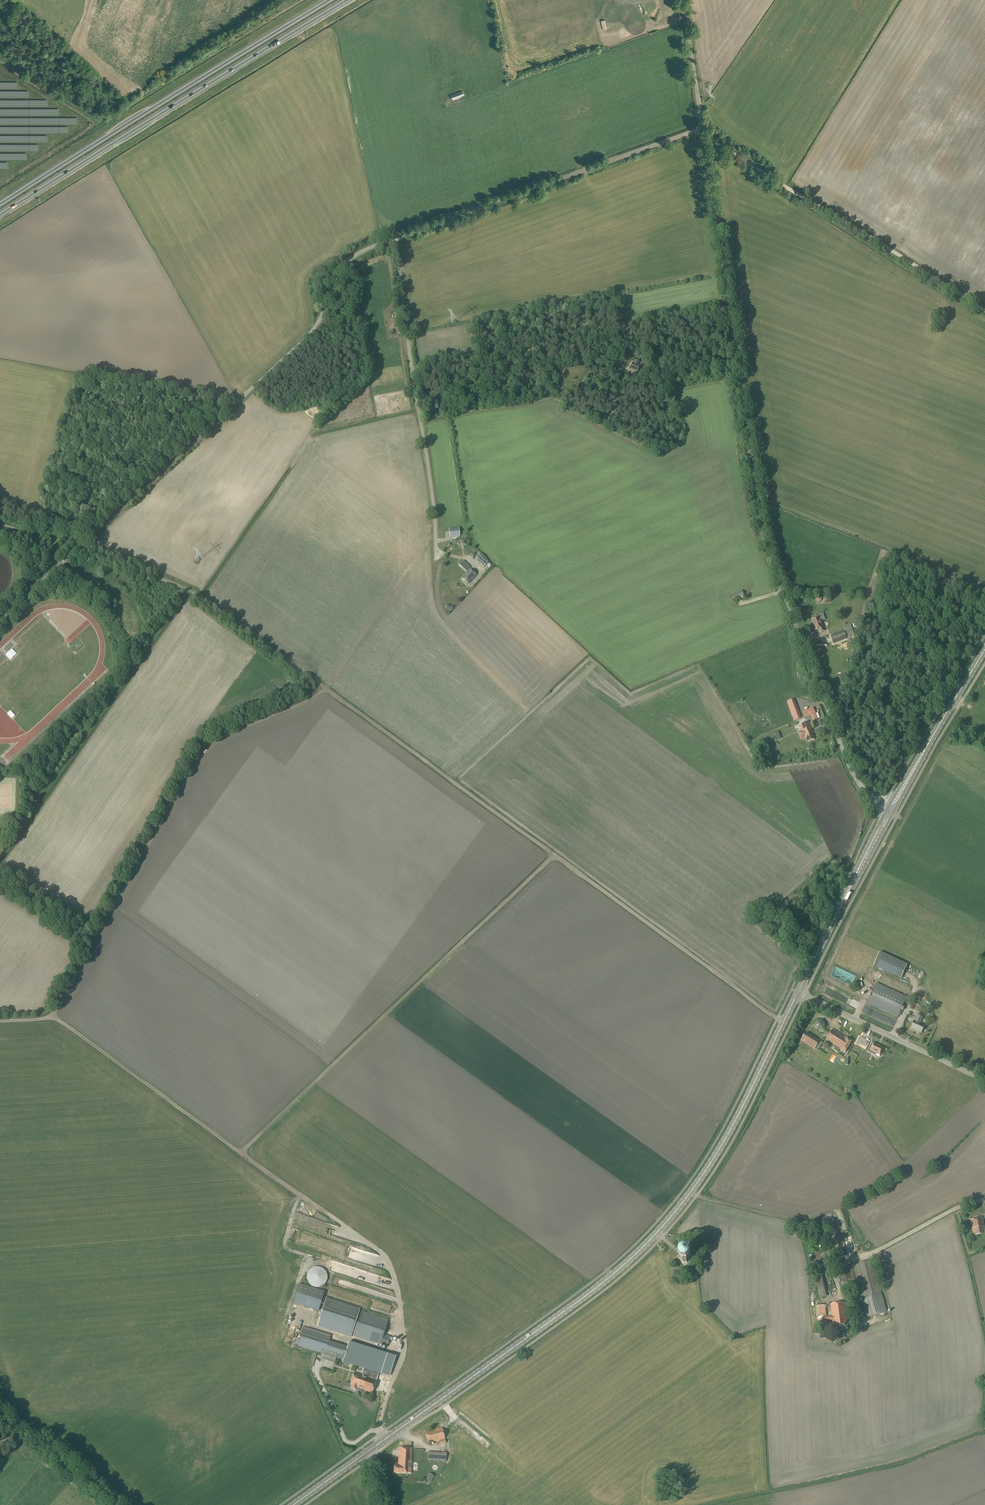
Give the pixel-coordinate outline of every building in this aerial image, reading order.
[(453,99),(464,95),(462,90),(451,95),(453,99)] [(638,365),(640,361),(636,359),(634,364),(633,363),(630,369),(637,372),(639,366),(638,365)] [(459,537),(458,529),(448,530),(449,538),(459,537)] [(483,568),(484,566),(487,563),(479,556),(475,560),(483,568)] [(468,584),(476,576),(469,570),(461,578),(468,584)] [(732,600),(744,596),(742,591),(731,595),(732,600)] [(822,625),(819,617),(811,620),(815,630),(818,629),(820,632),(824,631),(822,625)] [(854,637),(851,626),(850,626),(844,628),(848,639),(854,637)] [(846,639),(844,632),(831,636),(833,644),(846,639)] [(15,661),(22,655),(19,651),(11,657),(15,661)] [(971,683),(976,673),(973,671),(968,681),(971,683)] [(794,721),(800,719),(796,708),(790,710),(794,721)] [(818,720),(815,714),(813,708),(803,712),(806,718),(811,716),(813,721),(818,720)] [(814,739),(812,733),(809,722),(799,726),(801,731),(797,732),(800,740),(804,739),(804,738),(805,738),(807,742),(814,739)] [(10,754),(5,758),(9,763),(14,758),(10,754)] [(901,979),(907,965),(880,952),(873,966),(901,979)] [(836,967),(832,977),(850,985),(854,975),(836,967)] [(897,1018),(907,997),(876,983),(866,1004),(897,1018)] [(920,1024),(923,1018),(917,1015),(914,1021),(910,1028),(921,1033),(924,1025),(920,1024)] [(818,1030),(823,1029),(825,1025),(822,1021),(817,1021),(815,1026),(818,1030)] [(845,1053),(851,1042),(846,1038),(835,1031),(832,1029),(826,1040),(837,1047),(834,1051),(837,1053),(840,1049),(845,1053)] [(819,1049),(823,1043),(819,1041),(806,1033),(801,1041),(814,1050),(815,1047),(819,1049)] [(869,1045),(866,1052),(875,1056),(876,1054),(880,1056),(884,1048),(880,1046),(877,1045),(873,1043),(871,1046),(869,1045)] [(984,1226),(982,1218),(970,1220),(972,1229),(974,1237),(984,1234),(984,1232),(984,1226)] [(690,1254),(689,1253),(688,1252),(686,1251),(682,1251),(680,1253),(679,1255),(678,1255),(679,1259),(680,1261),(682,1262),(683,1262),(683,1263),(687,1262),(688,1261),(690,1258),(690,1254)] [(881,1294),(872,1261),(838,1270),(842,1285),(856,1281),(861,1299),(866,1318),(887,1313),(882,1294),(881,1294)] [(317,1288),(318,1288),(319,1287),(320,1287),(321,1287),(322,1286),(323,1286),(324,1285),(325,1284),(325,1283),(326,1282),(327,1281),(327,1280),(327,1279),(327,1278),(327,1277),(327,1276),(327,1275),(327,1274),(326,1273),(326,1272),(325,1271),(324,1270),(323,1269),(322,1268),(321,1268),(320,1268),(320,1267),(319,1267),(318,1267),(317,1267),(316,1267),(315,1267),(314,1267),(313,1268),(312,1268),(311,1269),(310,1270),(309,1271),(308,1272),(308,1273),(307,1274),(307,1275),(307,1276),(307,1277),(307,1278),(307,1279),(307,1280),(307,1281),(308,1282),(309,1283),(309,1284),(310,1285),(311,1286),(312,1286),(313,1287),(314,1287),(315,1287),(316,1288),(317,1288)] [(819,1298),(828,1296),(822,1270),(813,1272),(819,1298)] [(299,1284),(293,1304),(318,1312),(324,1292),(299,1284)] [(387,1347),(390,1337),(384,1335),(388,1320),(359,1311),(360,1308),(326,1297),(323,1307),(316,1327),(323,1329),(350,1338),(351,1336),(387,1347)] [(847,1322),(845,1302),(830,1304),(831,1316),(826,1317),(825,1305),(815,1306),(817,1324),(827,1323),(827,1322),(832,1322),(832,1324),(833,1331),(848,1329),(847,1322)] [(348,1356),(345,1355),(348,1347),(329,1341),(331,1335),(303,1326),(297,1346),(321,1354),(320,1359),(335,1363),(336,1358),(343,1361),(344,1361),(348,1362),(350,1357),(360,1360),(364,1346),(353,1342),(351,1348),(349,1347),(348,1351),(350,1352),(348,1356)] [(372,1393),(382,1364),(366,1359),(361,1376),(354,1374),(350,1385),(351,1385),(350,1388),(357,1391),(357,1389),(372,1393)] [(446,1444),(442,1427),(425,1431),(428,1444),(440,1441),(441,1445),(446,1444)] [(423,1465),(424,1449),(399,1448),(397,1467),(394,1467),(394,1473),(399,1473),(410,1474),(411,1468),(411,1465),(423,1465)] [(436,1461),(436,1464),(437,1464),(441,1465),(442,1462),(446,1462),(446,1453),(442,1452),(442,1453),(428,1452),(427,1461),(436,1461)] [(430,1483),(434,1476),(429,1473),(425,1479),(430,1483)]
